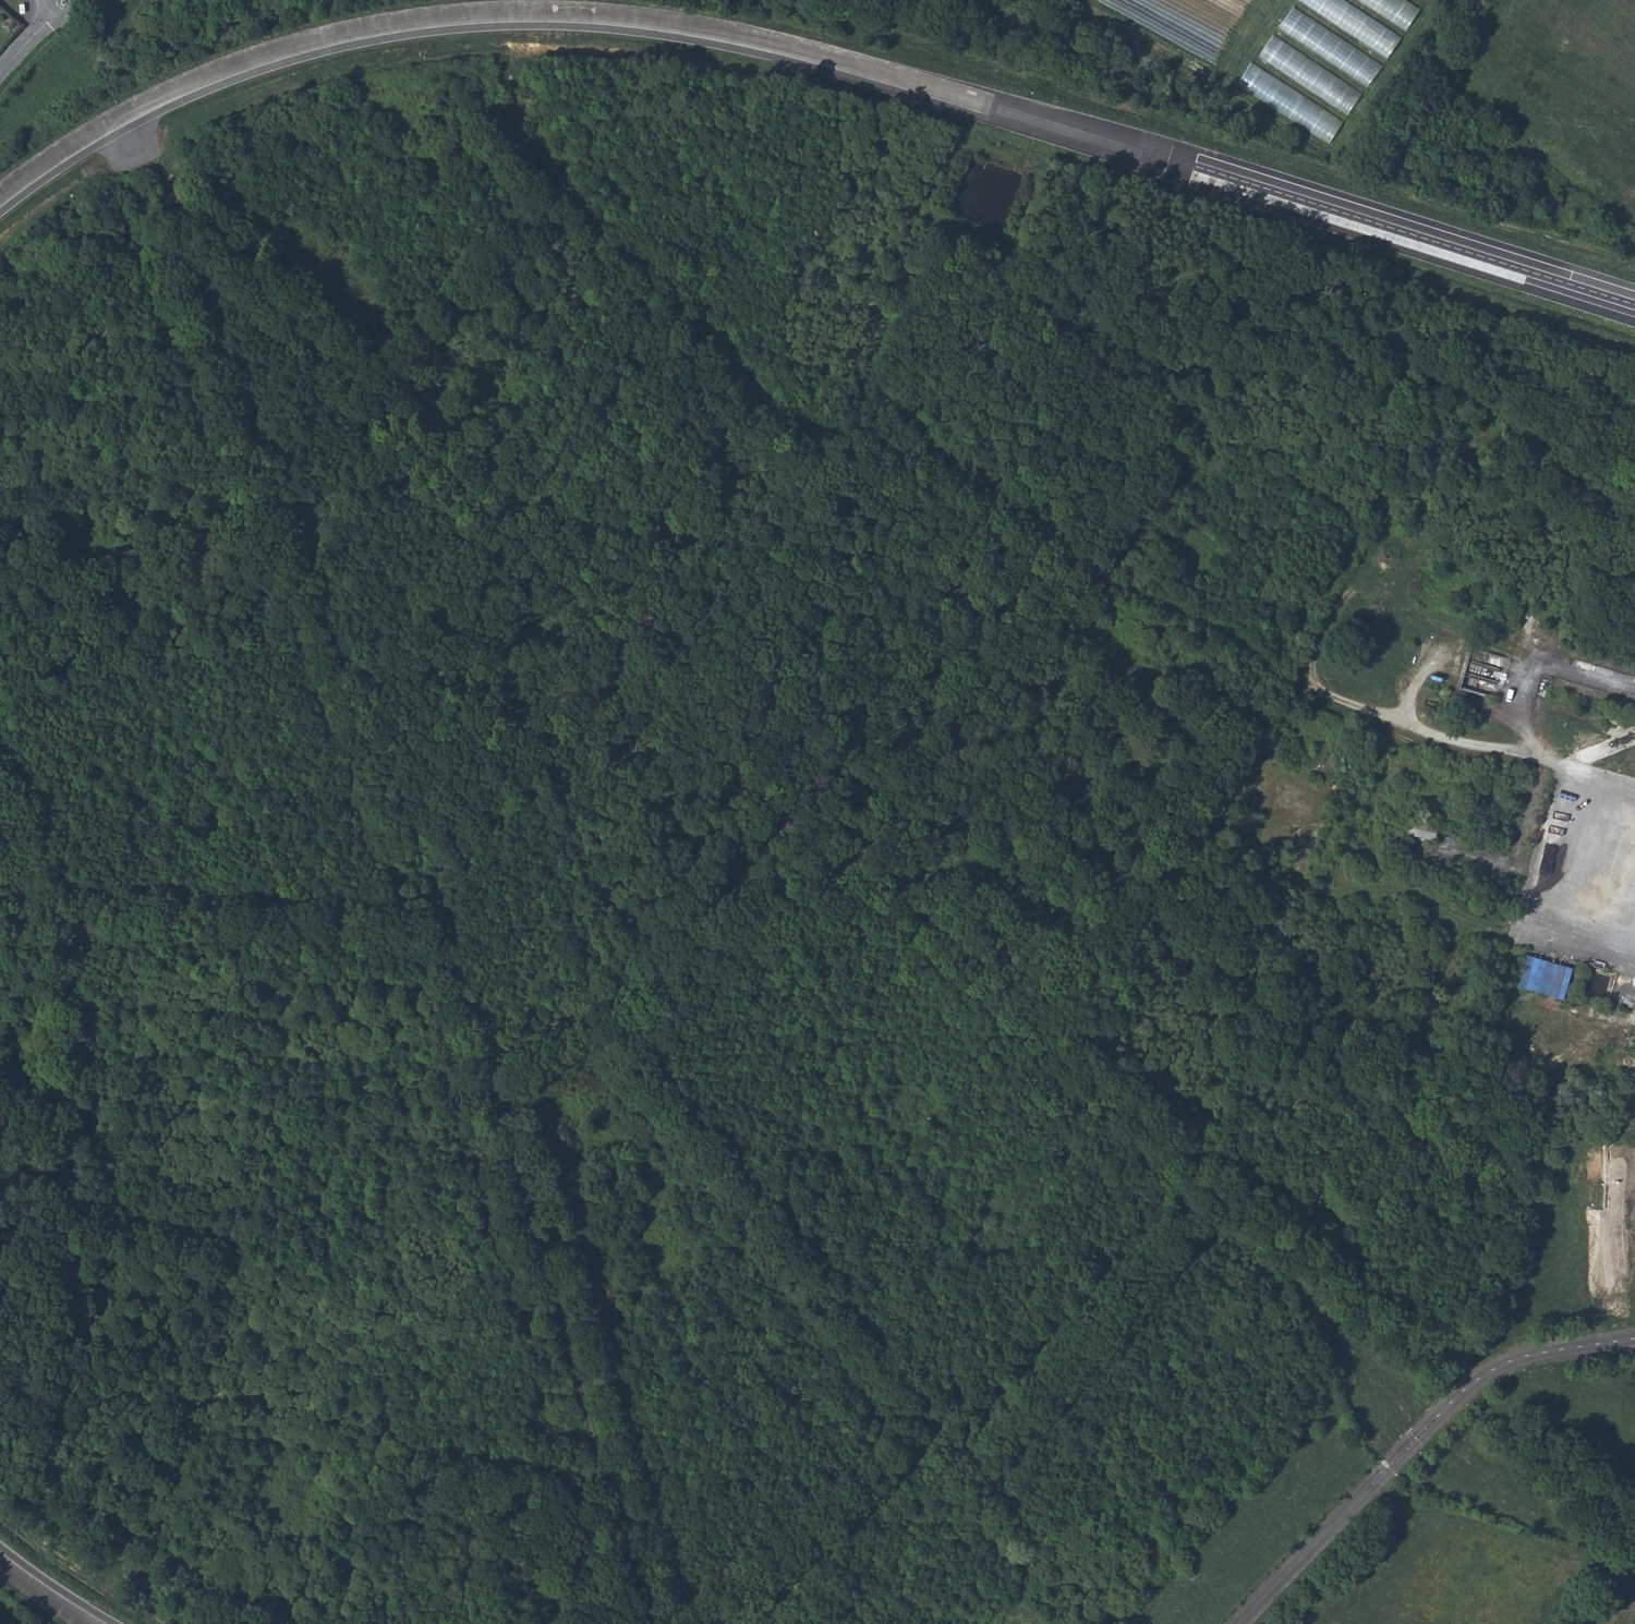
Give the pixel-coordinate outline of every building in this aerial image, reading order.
[(1389,56),(1403,34),(1346,0),(1297,0),(1389,56)] [(1408,28),(1421,6),(1411,0),(1362,0),(1408,28)] [(1275,27),(1374,85),(1387,63),(1288,5),(1275,27)] [(1253,53),(1355,114),(1368,92),(1266,31),(1253,53)] [(1250,62),(1237,84),(1332,139),(1344,118),(1250,62)] [(1436,824),(1414,819),(1411,833),(1432,838),(1436,824)] [(1528,953),(1519,986),(1565,998),(1574,966),(1528,953)]
